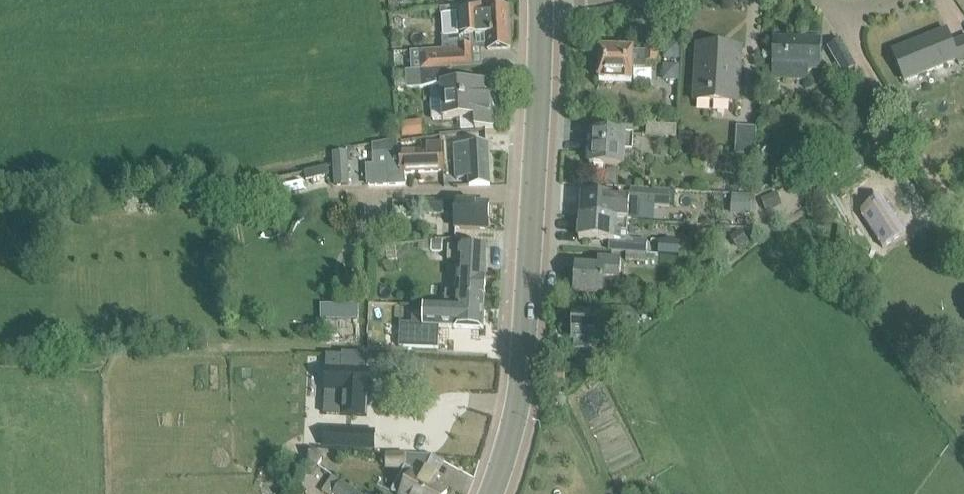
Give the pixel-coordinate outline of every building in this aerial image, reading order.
[(452,69),(484,66),(483,51),(512,49),(509,8),(484,9),(484,6),(458,8),(461,41),(450,50),(412,52),(413,71),(448,69),(452,69)] [(904,81),(957,62),(959,66),(963,65),(963,36),(950,41),(946,30),(892,51),(904,81)] [(772,79),(807,81),(808,71),(820,71),(821,39),(772,38),(772,79)] [(856,68),(851,59),(839,40),(827,47),(843,75),(856,68)] [(679,60),(680,43),(663,43),(663,60),(679,60)] [(694,101),(738,104),(741,48),(697,45),(694,101)] [(632,68),(633,68),(645,69),(645,63),(658,63),(658,48),(643,47),(643,51),(633,51),(599,50),(599,66),(596,67),(596,75),(599,76),(599,79),(632,80),(632,68)] [(662,81),(679,82),(679,65),(663,64),(662,81)] [(432,119),(443,119),(460,119),(460,129),(474,128),(475,129),(492,128),(490,81),(452,84),(452,69),(448,69),(413,71),(406,72),(407,89),(440,87),(441,100),(431,101),(432,119)] [(421,120),(401,123),(402,138),(422,136),(421,120)] [(677,126),(646,125),(646,135),(676,138),(677,126)] [(755,155),(756,128),(736,127),(735,154),(755,155)] [(624,167),(625,150),(632,150),(632,135),(626,135),(591,133),(589,165),(624,167)] [(678,150),(695,150),(695,134),(679,133),(678,150)] [(388,151),(394,151),(394,141),(372,144),(373,186),(389,184),(388,151)] [(388,151),(389,184),(401,184),(401,174),(444,172),(443,142),(426,143),(426,149),(400,150),(394,151),(388,151)] [(468,177),(469,185),(489,185),(487,144),(465,146),(453,147),(455,178),(468,177)] [(335,184),(349,184),(348,152),(333,153),(335,184)] [(327,165),(303,171),(306,180),(330,174),(327,165)] [(617,187),(618,170),(607,169),(606,186),(617,187)] [(581,195),(580,217),(616,219),(616,220),(628,221),(631,221),(632,208),(635,204),(668,207),(669,191),(630,189),(629,201),(623,200),(623,198),(581,195)] [(803,205),(797,194),(781,203),(787,213),(803,205)] [(754,196),(732,195),(731,211),(754,212),(754,196)] [(880,195),(866,204),(871,211),(862,217),(882,248),(905,233),(880,195)] [(454,228),(456,228),(488,229),(489,203),(456,203),(445,203),(445,201),(421,200),(420,214),(445,215),(445,212),(456,212),(454,228)] [(579,240),(615,242),(615,240),(623,241),(625,246),(625,252),(626,252),(645,254),(646,241),(630,240),(627,237),(628,221),(616,220),(616,219),(580,217),(579,240)] [(729,238),(737,249),(748,241),(740,231),(729,238)] [(442,252),(443,240),(432,242),(431,251),(442,252)] [(678,256),(679,242),(659,240),(658,255),(678,256)] [(449,306),(483,308),(486,246),(459,242),(459,247),(448,246),(447,260),(458,261),(457,293),(450,293),(449,306)] [(644,262),(645,254),(626,252),(624,260),(644,262)] [(574,293),(603,295),(605,280),(618,281),(620,261),(598,259),(597,268),(576,267),(575,279),(572,278),(571,289),(574,290),(574,293)] [(358,305),(322,306),(322,318),(358,317),(358,305)] [(423,324),(400,323),(400,346),(438,347),(439,324),(438,324),(438,321),(455,322),(455,326),(461,327),(461,334),(470,334),(471,327),(482,328),(483,308),(449,306),(449,307),(425,307),(423,324)] [(570,327),(569,335),(571,338),(571,340),(574,341),(573,350),(586,351),(587,342),(600,343),(601,326),(615,327),(634,328),(634,317),(635,309),(610,308),(610,315),(573,313),(572,324),(570,327)] [(325,392),(324,414),(365,416),(365,414),(366,394),(367,394),(368,367),(367,367),(366,367),(367,353),(355,352),(341,351),(341,352),(341,353),(341,355),(326,354),(326,365),(325,392)] [(323,430),(323,446),(375,449),(375,433),(323,430)] [(318,468),(325,456),(313,449),(306,461),(318,468)] [(392,491),(395,493),(447,493),(433,488),(442,469),(430,463),(434,454),(407,455),(407,452),(385,453),(386,469),(403,469),(392,491)] [(341,481),(333,476),(322,492),(326,493),(364,493),(341,481)]
